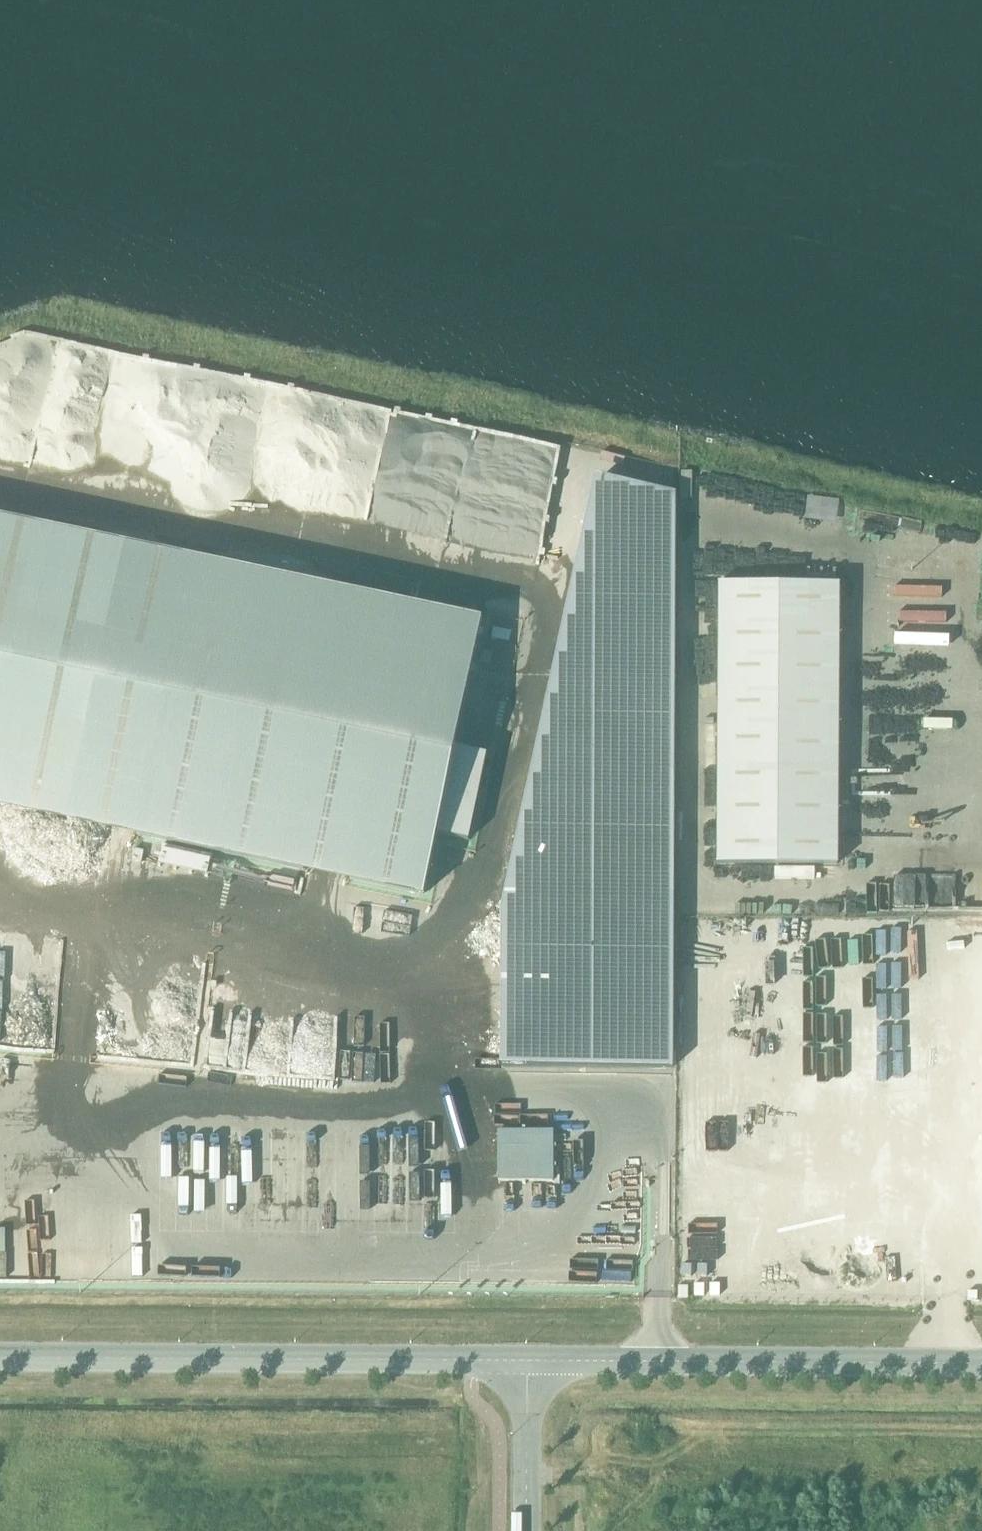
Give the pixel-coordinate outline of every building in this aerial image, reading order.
[(807,518),(838,520),(840,498),(809,495),(807,518)] [(423,895),(481,621),(0,520),(0,806),(423,895)] [(839,584),(718,583),(717,863),(837,864),(839,584)] [(66,939),(67,918),(0,916),(0,937),(66,939)]
